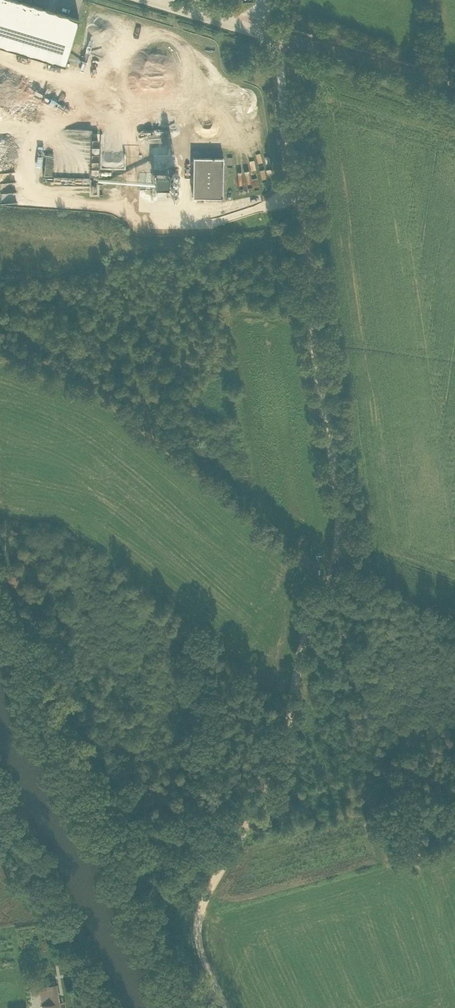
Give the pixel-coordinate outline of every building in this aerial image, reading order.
[(64,67),(79,19),(16,0),(0,0),(0,47),(64,67)] [(67,137),(92,138),(93,129),(67,128),(67,137)] [(101,174),(101,139),(93,139),(92,174),(101,174)] [(225,160),(197,159),(196,200),(224,201),(225,160)] [(2,202),(20,201),(17,171),(0,172),(0,176),(2,202)] [(173,188),(172,178),(159,178),(159,188),(173,188)] [(74,977),(73,971),(65,973),(66,979),(74,977)]
